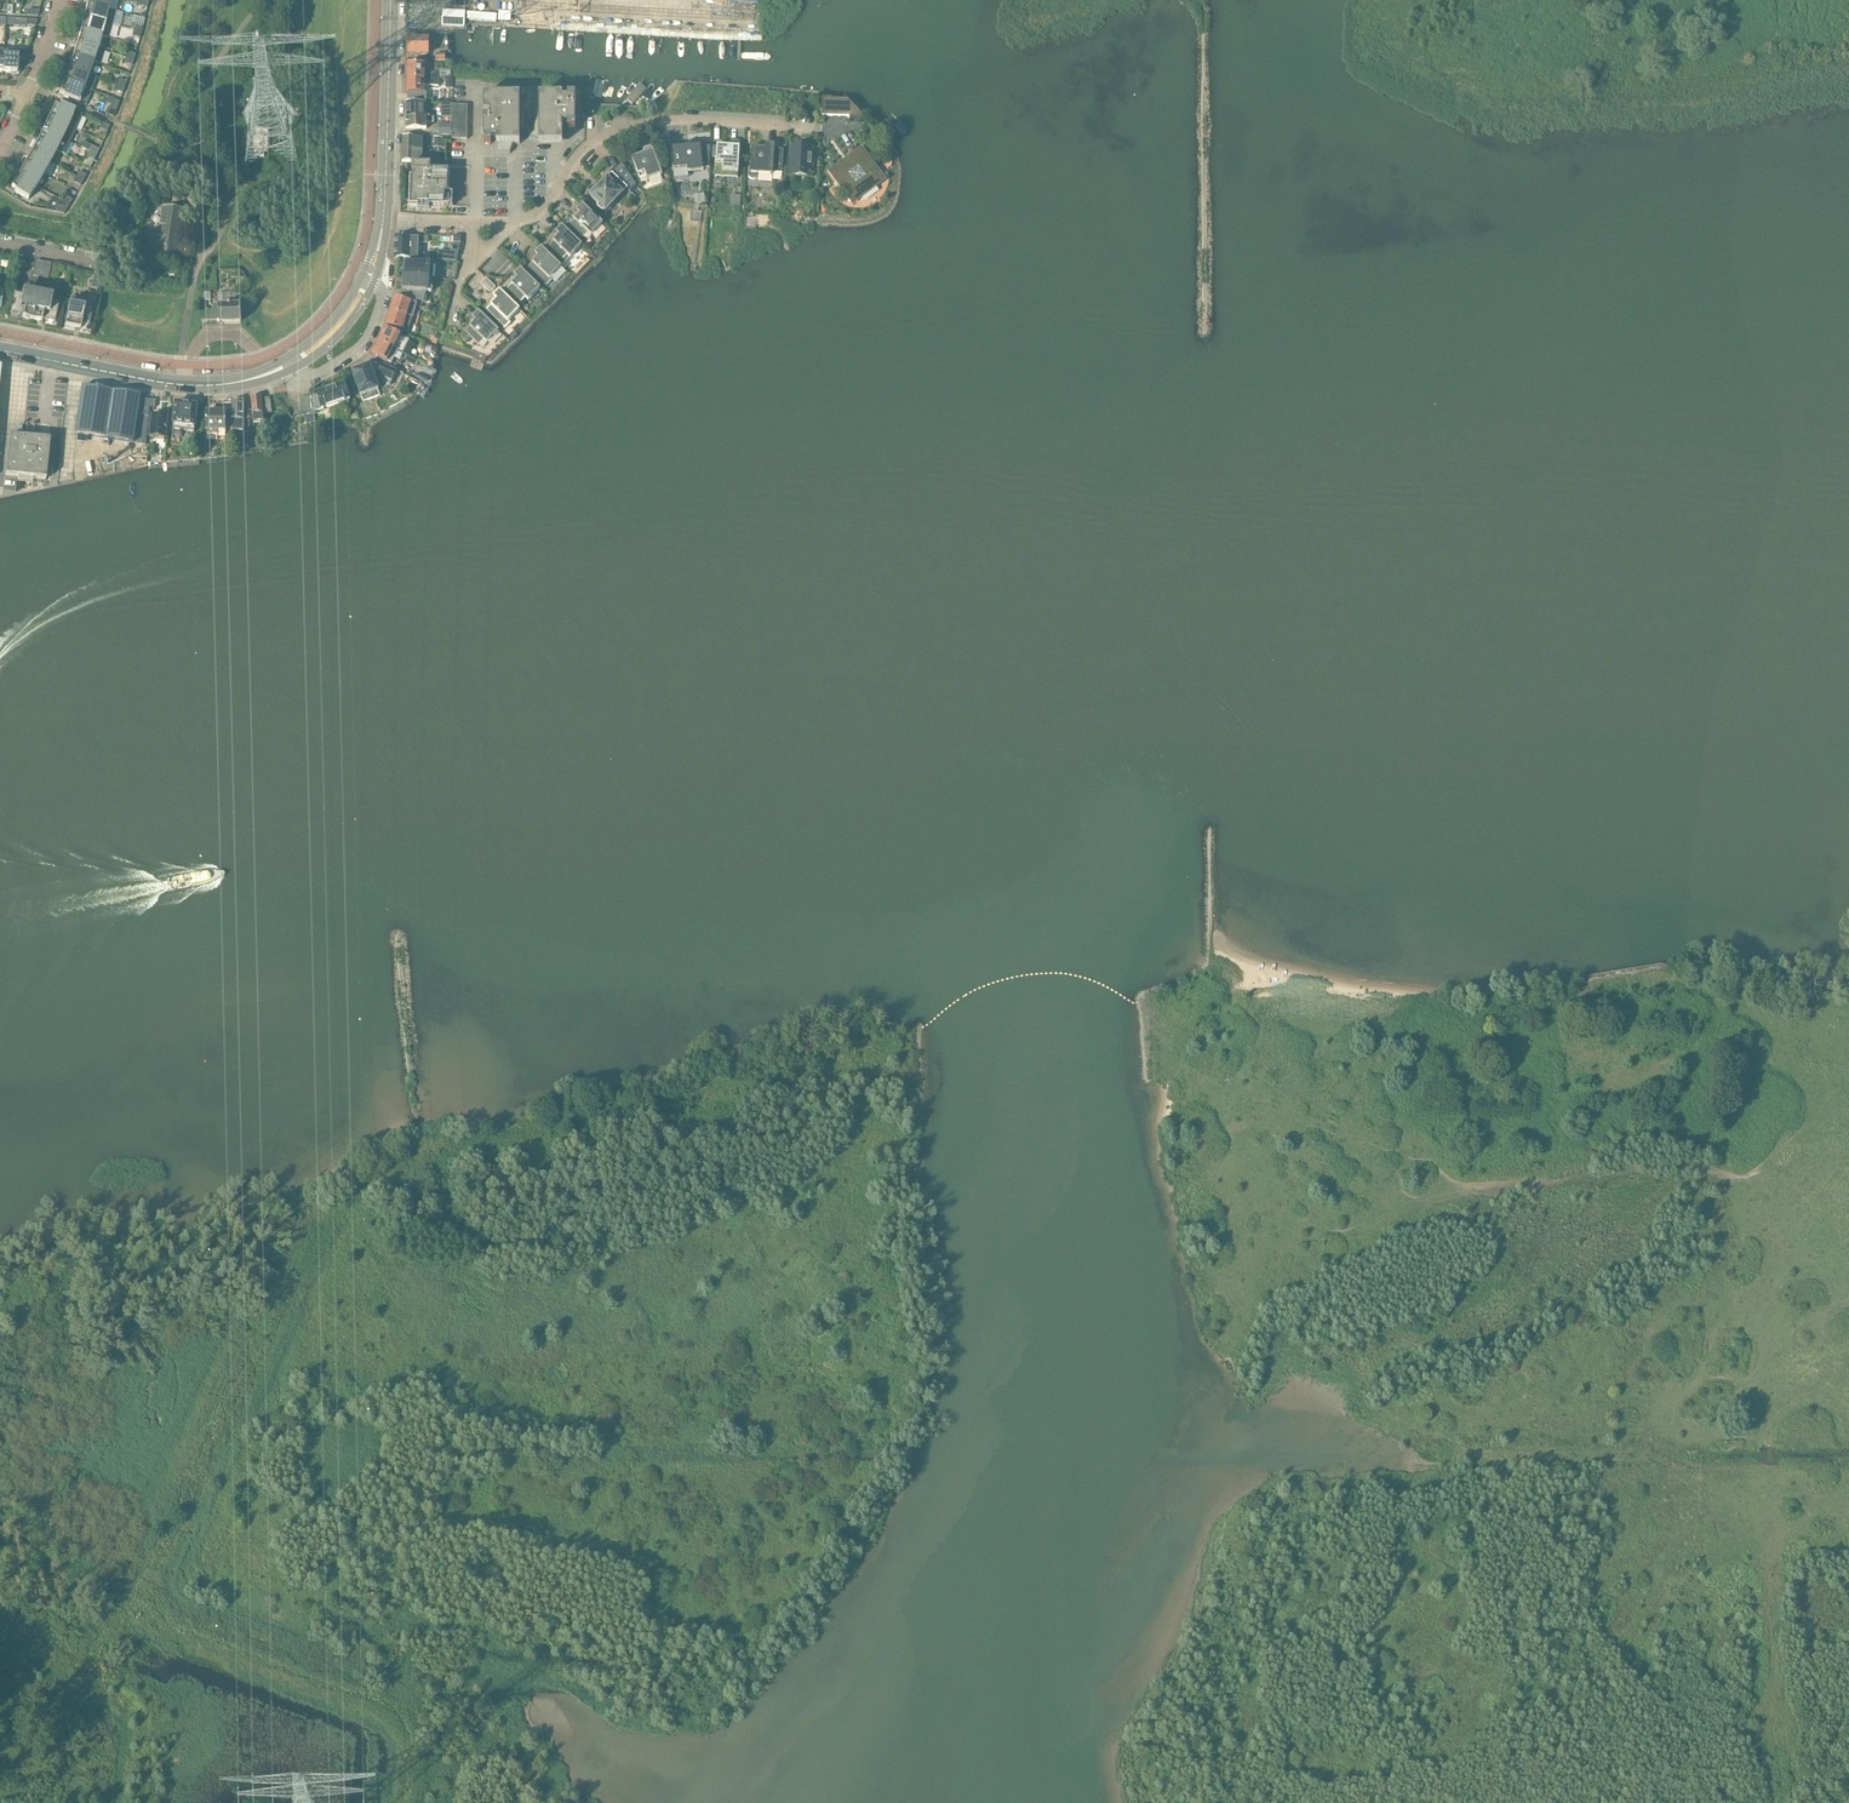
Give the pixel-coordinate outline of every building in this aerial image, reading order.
[(87,6),(107,10),(108,10),(110,0),(88,0),(87,6)] [(148,2),(139,0),(138,7),(147,8),(148,2)] [(87,6),(84,18),(112,26),(115,12),(108,10),(107,10),(87,6)] [(466,25),(465,23),(458,12),(448,18),(456,31),(466,25)] [(84,18),(80,31),(101,37),(109,39),(112,26),(84,18)] [(131,24),(130,30),(133,31),(141,33),(142,27),(135,25),(131,24)] [(101,37),(80,31),(77,44),(97,50),(101,37)] [(408,39),(408,55),(428,56),(429,39),(408,39)] [(77,44),(72,56),(93,63),(100,65),(104,52),(97,50),(77,44)] [(4,51),(2,72),(19,74),(27,52),(4,51)] [(127,53),(126,58),(133,61),(135,55),(127,53)] [(72,56),(69,69),(88,75),(93,63),(72,56)] [(133,61),(126,58),(124,64),(131,67),(133,61)] [(408,79),(424,79),(424,64),(408,64),(408,79)] [(64,81),(91,91),(96,78),(89,76),(69,69),(64,81)] [(424,79),(408,79),(407,94),(408,94),(408,100),(424,100),(424,94),(424,85),(439,85),(439,79),(424,79)] [(119,80),(117,85),(124,88),(126,82),(119,80)] [(91,91),(64,81),(59,93),(65,96),(64,98),(85,106),(91,91)] [(124,88),(117,85),(115,91),(122,94),(124,88)] [(520,96),(484,96),(484,99),(483,113),(490,113),(490,118),(483,118),(483,145),(491,145),(491,140),(496,140),(497,154),(510,154),(513,144),(520,144),(519,127),(529,101),(520,101),(520,99),(520,96)] [(539,113),(530,139),(539,139),(539,141),(539,144),(562,144),(562,141),(562,131),(562,125),(568,125),(568,129),(575,129),(575,119),(575,114),(575,96),(568,96),(568,100),(562,100),(562,96),(539,96),(539,113)] [(847,102),(822,101),(821,116),(862,118),(862,116),(847,102)] [(406,103),(406,117),(427,117),(427,103),(406,103)] [(441,103),(441,104),(441,118),(451,118),(451,103),(441,103)] [(54,105),(49,118),(75,130),(82,115),(61,106),(60,108),(54,105)] [(468,105),(452,105),(452,114),(468,115),(468,105)] [(115,112),(107,108),(105,114),(113,118),(115,112)] [(452,114),(452,122),(468,123),(468,115),(452,114)] [(427,117),(406,117),(406,129),(427,129),(427,124),(434,124),(434,118),(427,117)] [(69,142),(75,130),(49,118),(43,130),(69,142)] [(468,123),(452,122),(452,130),(468,130),(468,123)] [(109,127),(101,123),(99,129),(107,133),(109,127)] [(63,155),(69,142),(43,130),(37,141),(56,151),(63,155)] [(268,152),(268,130),(253,130),(254,152),(268,152)] [(468,130),(452,130),(452,139),(468,140),(468,130)] [(403,137),(402,150),(422,151),(423,138),(403,137)] [(37,141),(31,153),(50,163),(56,151),(37,141)] [(710,157),(711,146),(701,147),(700,141),(692,142),(692,146),(671,148),(673,170),(687,168),(688,173),(704,171),(703,169),(710,168),(710,157)] [(740,143),(731,143),(731,147),(717,146),(716,168),(723,168),(722,173),(738,173),(740,143)] [(749,169),(748,176),(749,178),(750,178),(750,179),(751,179),(752,180),(753,180),(754,180),(755,179),(756,179),(757,178),(758,178),(758,177),(758,175),(773,176),(773,173),(782,174),(784,150),(774,150),(775,145),(766,145),(766,149),(752,148),(751,169),(749,169)] [(811,178),(813,148),(790,146),(789,176),(811,178)] [(89,152),(96,156),(99,150),(92,147),(89,152)] [(652,147),(643,150),(645,154),(632,159),(640,179),(646,177),(647,181),(662,175),(652,147)] [(422,151),(402,150),(402,162),(422,163),(422,151)] [(882,180),(861,151),(832,172),(853,202),(863,195),(864,196),(874,188),(873,187),(882,180)] [(94,161),(96,156),(89,152),(86,158),(94,161)] [(31,153),(25,164),(43,175),(50,163),(31,153)] [(604,210),(606,212),(628,189),(636,198),(641,193),(623,163),(612,174),(607,179),(602,184),(602,183),(594,191),(594,192),(590,196),(598,205),(597,207),(603,212),(604,210)] [(18,176),(18,177),(36,187),(43,175),(25,164),(18,176)] [(410,177),(409,206),(449,207),(450,174),(431,173),(431,166),(412,166),(412,173),(413,173),(413,177),(410,177)] [(79,172),(76,177),(83,181),(86,176),(79,172)] [(18,177),(11,187),(16,190),(15,192),(28,201),(36,187),(18,177)] [(83,181),(76,177),(73,183),(80,187),(83,181)] [(72,201),(65,197),(62,202),(69,206),(72,201)] [(603,224),(583,205),(577,211),(580,214),(569,225),(583,239),(588,234),(591,237),(603,224)] [(178,259),(185,212),(163,209),(159,238),(152,237),(151,244),(147,244),(146,254),(178,259)] [(582,246),(562,226),(556,233),(559,236),(549,246),(563,259),(568,254),(571,257),(582,246)] [(424,260),(432,261),(432,255),(418,255),(418,243),(427,243),(427,238),(395,236),(395,259),(406,259),(424,260)] [(561,267),(541,248),(535,254),(538,257),(528,268),(546,286),(552,280),(550,278),(561,267)] [(404,264),(403,277),(432,279),(433,266),(431,266),(432,261),(424,260),(406,259),(405,264),(404,264)] [(40,278),(43,263),(36,262),(33,277),(40,278)] [(51,265),(43,263),(40,278),(48,280),(51,265)] [(541,289),(521,269),(514,276),(517,279),(507,289),(521,303),(525,298),(528,301),(541,289)] [(102,275),(95,274),(92,289),(99,290),(102,275)] [(432,279),(403,277),(402,290),(403,290),(403,297),(426,303),(426,298),(426,293),(432,293),(433,280),(432,279)] [(32,321),(38,291),(23,288),(22,294),(21,297),(13,295),(10,314),(23,316),(22,318),(24,319),(32,321)] [(38,291),(32,321),(40,322),(41,322),(42,320),(55,323),(58,305),(51,303),(51,300),(52,294),(38,291)] [(520,310),(500,291),(493,297),(496,300),(486,311),(500,324),(505,319),(508,322),(520,310)] [(65,323),(64,327),(80,330),(81,326),(81,325),(89,327),(91,316),(92,311),(83,310),(84,306),(85,304),(85,300),(71,297),(71,299),(70,303),(69,309),(68,309),(68,312),(67,312),(65,321),(66,321),(65,323)] [(234,298),(234,307),(230,307),(230,306),(228,306),(228,307),(219,307),(219,308),(216,308),(202,324),(220,323),(220,324),(241,323),(240,297),(234,298)] [(391,312),(407,317),(414,319),(417,321),(421,307),(425,308),(426,304),(426,303),(403,297),(403,300),(395,298),(391,312)] [(403,332),(407,317),(391,312),(386,326),(403,331),(403,332)] [(499,331),(479,312),(473,318),(476,321),(465,332),(479,346),(484,341),(487,344),(499,331)] [(385,329),(379,342),(394,350),(406,355),(410,347),(402,343),(398,341),(401,336),(385,329)] [(394,350),(379,342),(372,355),(395,367),(397,363),(401,365),(406,355),(394,350)] [(390,386),(397,371),(383,365),(378,375),(380,376),(381,379),(382,382),(390,386)] [(370,366),(352,372),(361,396),(378,390),(370,366)] [(350,400),(345,384),(316,393),(317,395),(311,397),(301,399),(303,416),(314,415),(314,413),(322,410),(350,400)] [(80,410),(76,434),(146,445),(151,400),(141,399),(141,394),(115,391),(84,387),(80,410)] [(264,415),(262,397),(251,398),(254,422),(261,422),(261,427),(264,427),(263,415),(264,415)] [(272,414),(270,398),(262,399),(264,414),(272,414)] [(233,401),(232,431),(234,431),(236,430),(243,430),(244,401),(233,401)] [(198,406),(185,405),(176,404),(173,430),(195,432),(198,406)] [(226,412),(207,412),(206,435),(217,435),(217,432),(225,432),(226,412)] [(152,416),(150,437),(157,438),(157,441),(165,442),(165,439),(167,439),(169,414),(160,413),(160,416),(152,416)] [(23,438),(9,437),(4,481),(45,485),(49,441),(35,439),(35,435),(24,434),(23,438)]
